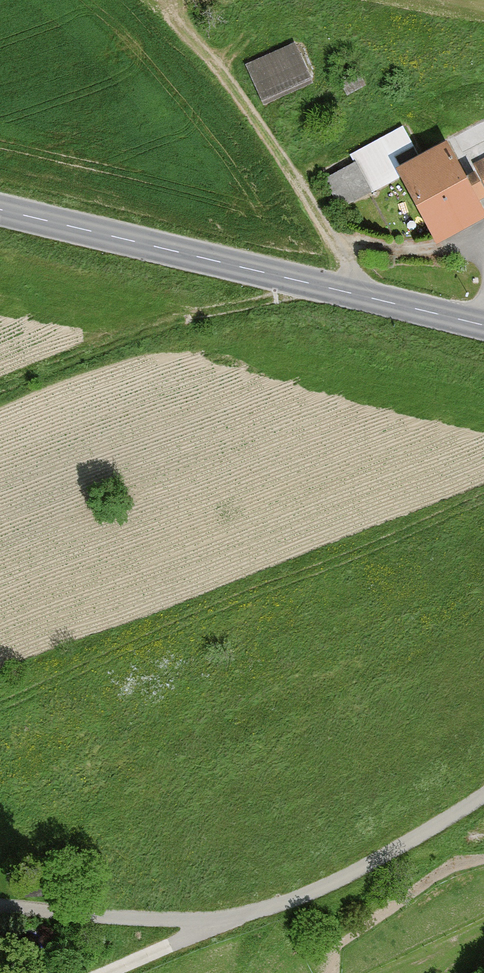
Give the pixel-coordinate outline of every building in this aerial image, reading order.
[(295,42),(246,64),(263,101),(312,80),(295,42)] [(396,169),(434,244),(483,218),(483,214),(475,196),(483,192),(483,125),(396,169)] [(368,194),(353,164),(322,180),(338,210),(368,194)]
